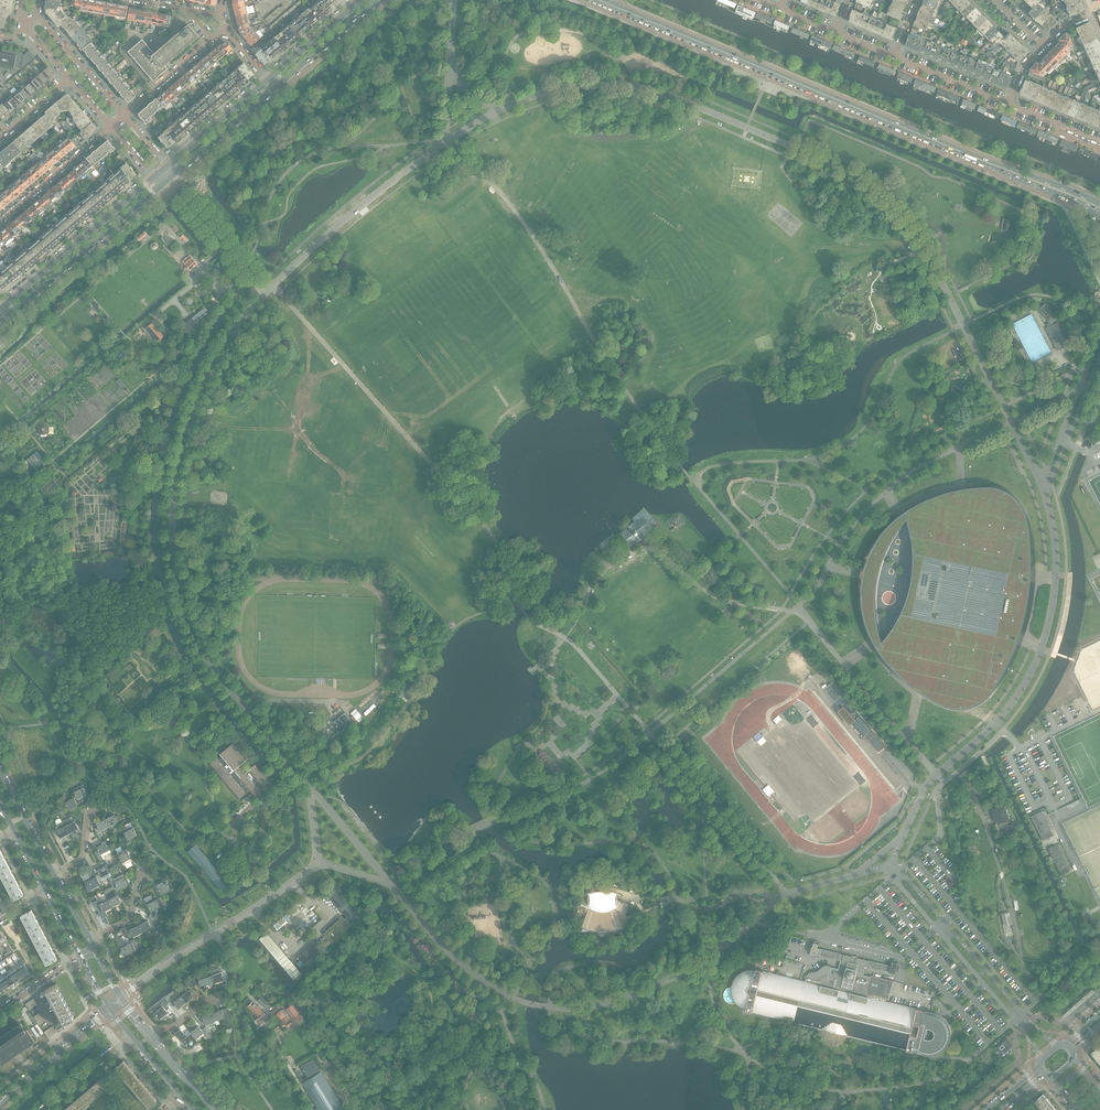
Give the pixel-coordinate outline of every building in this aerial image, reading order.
[(13,0),(0,0),(0,7),(11,9),(13,0)] [(46,4),(45,8),(46,8),(46,10),(60,8),(60,4),(60,0),(47,0),(46,4)] [(82,0),(64,0),(64,3),(72,4),(72,5),(76,6),(76,7),(80,8),(82,0)] [(87,11),(89,0),(82,0),(80,8),(80,10),(83,11),(83,12),(86,12),(87,11)] [(95,0),(93,0),(89,0),(87,11),(90,12),(90,13),(93,13),(93,12),(95,0)] [(104,14),(106,3),(105,2),(102,2),(100,2),(100,1),(95,0),(93,12),(104,14)] [(251,6),(247,7),(247,6),(245,7),(244,5),(243,5),(244,2),(235,0),(233,0),(232,3),(236,18),(247,15),(246,14),(253,13),(251,6)] [(333,9),(326,1),(325,0),(322,3),(321,2),(318,5),(317,4),(310,10),(318,19),(318,20),(319,20),(320,20),(322,19),(321,18),(329,11),(330,11),(333,9)] [(343,0),(327,0),(326,1),(333,9),(343,1),(343,0)] [(736,4),(725,0),(716,0),(716,1),(720,3),(719,6),(729,10),(730,7),(734,8),(736,4)] [(821,0),(801,0),(801,2),(805,3),(805,2),(814,6),(814,7),(818,9),(821,0)] [(842,0),(837,0),(836,1),(835,3),(830,1),(830,0),(829,0),(821,0),(818,9),(821,10),(831,14),(834,16),(836,15),(842,0)] [(906,5),(895,0),(890,0),(889,2),(893,3),(889,11),(887,10),(886,13),(891,16),(901,20),(902,16),(900,15),(904,8),(906,5)] [(935,9),(938,2),(933,0),(924,0),(925,1),(923,5),(922,8),(921,8),(920,11),(932,16),(935,9)] [(966,0),(949,0),(961,12),(970,2),(967,0),(966,0)] [(1030,5),(1030,6),(1033,8),(1038,3),(1039,1),(1041,2),(1043,0),(1025,0),(1030,5)] [(978,12),(975,9),(972,6),(973,5),(970,2),(961,12),(972,23),(981,14),(979,11),(978,12)] [(1063,12),(1061,14),(1065,18),(1067,17),(1071,16),(1084,10),(1081,2),(1068,8),(1067,8),(1061,11),(1063,12)] [(115,15),(117,5),(116,4),(113,4),(111,4),(111,3),(108,3),(107,3),(106,3),(104,14),(103,19),(105,19),(105,17),(109,17),(110,15),(115,15)] [(1034,19),(1044,9),(1038,3),(1033,8),(1029,12),(1032,16),(1032,17),(1034,19)] [(126,17),(128,8),(128,7),(126,6),(124,6),(122,6),(122,5),(118,5),(117,5),(115,15),(126,18),(126,17)] [(755,13),(737,6),(735,12),(752,20),(755,13)] [(10,12),(11,9),(0,7),(0,27),(1,27),(10,12)] [(133,21),(135,9),(133,8),(134,8),(131,7),(130,8),(129,8),(128,8),(126,17),(128,17),(127,20),(133,21)] [(65,15),(62,12),(61,11),(60,8),(46,10),(47,11),(46,12),(59,27),(61,24),(70,16),(69,17),(66,15),(65,15)] [(318,19),(310,10),(309,8),(295,20),(303,30),(304,30),(305,30),(307,29),(306,28),(314,21),(315,21),(318,19)] [(139,22),(141,10),(141,9),(138,9),(135,9),(133,21),(139,22)] [(1048,31),(1056,22),(1050,15),(1044,9),(1034,19),(1037,22),(1038,21),(1041,25),(1042,25),(1042,26),(1047,31),(1048,31)] [(151,24),(153,12),(152,12),(153,11),(150,11),(149,11),(147,11),(145,23),(151,24)] [(866,29),(871,18),(862,14),(862,15),(853,11),(849,21),(849,22),(853,24),(853,23),(862,27),(862,28),(866,29)] [(926,31),(929,23),(932,16),(920,11),(918,14),(919,15),(916,22),(915,22),(914,25),(920,28),(926,31)] [(771,24),(773,20),(757,13),(755,17),(761,20),(760,22),(765,24),(766,22),(771,24)] [(170,25),(172,16),(169,15),(169,14),(166,14),(165,14),(163,26),(169,27),(169,25),(170,25)] [(990,23),(987,20),(984,17),(981,14),(972,23),(984,35),(993,25),(990,23)] [(242,34),(250,27),(249,25),(249,23),(251,22),(251,21),(251,20),(248,21),(247,15),(236,18),(239,31),(242,34)] [(82,28),(76,22),(73,18),(72,19),(70,16),(61,24),(72,37),(82,28)] [(956,28),(965,20),(966,18),(964,16),(962,18),(957,24),(957,25),(955,27),(956,28)] [(887,25),(888,24),(871,18),(866,29),(870,31),(870,30),(879,33),(879,34),(883,36),(887,25)] [(303,30),(295,20),(281,32),(290,42),(290,41),(291,42),(293,40),(293,39),(301,33),(302,33),(303,32),(303,30)] [(788,31),(790,26),(775,20),(773,25),(775,26),(774,27),(778,28),(778,27),(788,31)] [(958,30),(966,21),(965,20),(956,28),(958,30)] [(1097,38),(1090,23),(1077,28),(1080,37),(1084,45),(1097,39),(1097,38)] [(167,69),(165,66),(199,37),(188,24),(154,53),(145,43),(142,45),(139,42),(128,52),(153,81),(167,69)] [(893,39),(897,29),(887,25),(883,36),(891,39),(891,38),(892,39),(893,39)] [(989,40),(996,46),(1005,37),(1002,34),(1002,35),(996,29),(996,28),(993,25),(984,35),(989,40)] [(259,38),(255,33),(259,31),(257,28),(256,29),(253,26),(250,27),(242,34),(251,45),(259,38)] [(93,41),(87,35),(82,28),(72,37),(83,49),(93,41)] [(807,39),(809,35),(793,28),(791,32),(801,37),(800,38),(804,39),(804,38),(807,39)] [(290,43),(290,42),(281,32),(268,44),(276,53),(277,53),(278,54),(280,52),(279,51),(284,47),(287,44),(288,45),(290,43)] [(1068,50),(1072,46),(1073,45),(1073,44),(1072,43),(1072,41),(1071,40),(1071,39),(1068,32),(1066,33),(1059,40),(1061,41),(1055,47),(1065,56),(1070,51),(1068,50)] [(1006,48),(1016,38),(1013,35),(1012,36),(1009,33),(1005,37),(996,46),(993,50),(996,53),(1002,46),(1004,46),(1006,48)] [(276,53),(268,44),(265,46),(261,42),(263,40),(264,41),(268,38),(265,34),(260,39),(259,38),(251,45),(251,46),(249,47),(250,49),(262,39),(251,49),(264,65),(269,61),(272,59),(271,58),(273,56),(275,56),(276,55),(276,54),(276,53)] [(923,53),(928,41),(929,38),(922,36),(921,38),(920,38),(919,39),(910,35),(906,45),(906,46),(923,53)] [(828,52),(831,44),(812,36),(810,40),(819,44),(818,48),(828,52)] [(1025,47),(1023,45),(1023,46),(1022,46),(1020,44),(1018,42),(1019,41),(1016,38),(1006,48),(1019,61),(1028,51),(1027,51),(1028,50),(1025,47)] [(1097,39),(1084,45),(1091,60),(1099,56),(1099,45),(1097,39)] [(102,56),(91,43),(93,41),(83,49),(94,63),(102,56)] [(939,60),(944,48),(928,41),(923,53),(939,60)] [(233,50),(227,43),(224,43),(222,45),(229,54),(233,50)] [(231,56),(229,54),(222,45),(221,44),(220,45),(219,45),(217,46),(217,47),(216,48),(215,48),(213,49),(213,50),(212,51),(219,59),(226,53),(229,57),(231,56)] [(853,58),(855,54),(834,45),(832,50),(853,58)] [(1064,61),(1062,59),(1065,56),(1055,47),(1044,58),(1054,68),(1059,62),(1061,64),(1064,61)] [(956,67),(961,55),(944,48),(939,60),(956,67)] [(34,57),(33,58),(31,55),(32,54),(29,50),(25,54),(23,54),(23,52),(2,49),(1,53),(0,53),(0,66),(14,69),(14,67),(21,68),(25,65),(34,57)] [(219,59),(212,51),(212,52),(211,52),(210,53),(210,54),(208,55),(207,55),(206,56),(206,57),(205,58),(211,66),(219,59)] [(978,62),(979,59),(970,56),(971,54),(970,53),(968,58),(961,55),(956,67),(973,74),(978,62)] [(113,69),(102,56),(94,63),(105,76),(113,69)] [(873,67),(875,62),(860,56),(858,60),(857,63),(862,66),(864,63),(873,67)] [(1091,60),(1098,76),(1099,75),(1099,56),(1091,60)] [(211,66),(205,58),(204,59),(203,58),(202,59),(201,60),(200,62),(199,62),(198,63),(198,64),(197,65),(203,73),(211,66)] [(1049,73),(1054,68),(1044,58),(1039,64),(1037,63),(1031,69),(1030,71),(1037,74),(1039,75),(1040,76),(1042,76),(1043,77),(1044,75),(1047,71),(1049,73)] [(989,81),(994,69),(978,62),(973,74),(989,81)] [(254,74),(244,63),(239,67),(238,68),(238,69),(248,79),(248,80),(250,77),(254,74)] [(895,76),(897,71),(879,64),(877,69),(895,76)] [(203,73),(197,65),(196,65),(195,65),(194,66),(194,67),(192,69),(191,69),(190,70),(190,71),(189,71),(196,79),(203,73)] [(55,75),(48,67),(44,71),(44,72),(43,73),(48,80),(53,76),(52,76),(53,75),(54,75),(55,75)] [(1008,87),(1012,77),(1002,74),(1003,72),(1004,70),(995,67),(994,69),(989,81),(1006,88),(1008,87)] [(124,82),(113,69),(105,76),(116,89),(124,82)] [(248,79),(238,69),(225,80),(233,90),(234,90),(235,90),(237,89),(236,88),(244,81),(245,81),(248,79)] [(196,79),(189,71),(188,72),(187,72),(186,73),(186,74),(184,76),(183,75),(182,76),(182,77),(181,78),(188,86),(196,79)] [(48,80),(43,73),(42,72),(37,76),(38,77),(36,79),(42,85),(46,82),(46,81),(47,80),(48,81),(48,80)] [(913,78),(899,72),(897,77),(898,77),(897,80),(908,85),(909,82),(912,83),(913,78)] [(42,85),(36,79),(36,78),(31,82),(32,83),(30,84),(36,91),(40,87),(41,86),(42,85)] [(188,86),(181,78),(180,79),(179,79),(178,80),(178,81),(176,82),(175,82),(174,83),(174,84),(173,85),(180,93),(188,86)] [(935,92),(936,88),(916,79),(915,83),(923,87),(922,90),(929,93),(930,90),(935,92)] [(233,90),(225,80),(211,92),(220,102),(220,101),(221,102),(223,100),(223,99),(230,93),(232,93),(233,92),(233,90)] [(1037,101),(1042,88),(1026,81),(1020,94),(1037,101)] [(133,93),(124,82),(116,89),(126,100),(133,93)] [(36,91),(30,84),(29,83),(25,87),(25,88),(24,89),(30,96),(34,93),(33,92),(35,91),(35,92),(36,91)] [(180,93),(173,85),(172,86),(171,86),(170,87),(170,88),(169,88),(168,89),(167,89),(166,90),(166,91),(165,92),(172,100),(177,95),(181,99),(183,97),(180,93)] [(30,96),(24,89),(21,86),(16,90),(25,100),(27,98),(28,96),(29,97),(30,96)] [(1052,107),(1058,94),(1042,88),(1037,101),(1052,107)] [(961,98),(938,89),(936,93),(938,94),(937,97),(947,101),(948,98),(959,103),(961,98)] [(25,100),(16,90),(12,94),(21,104),(22,103),(21,103),(22,101),(23,102),(25,100)] [(172,100),(165,92),(164,93),(163,93),(162,94),(160,96),(159,96),(158,97),(158,98),(157,99),(163,106),(164,107),(172,100)] [(220,102),(211,92),(198,103),(206,113),(207,113),(208,113),(210,112),(209,111),(217,104),(218,105),(220,103),(220,102)] [(128,102),(136,96),(133,93),(126,100),(128,102)] [(1068,114),(1073,101),(1058,94),(1052,107),(1068,114)] [(19,105),(10,95),(6,99),(15,109),(17,107),(18,106),(19,105)] [(70,105),(74,101),(71,98),(71,99),(68,95),(66,95),(63,98),(63,97),(48,109),(55,117),(59,114),(59,113),(60,111),(62,111),(68,110),(70,105)] [(163,106),(157,99),(156,98),(150,103),(156,111),(157,111),(158,111),(159,111),(158,110),(163,106)] [(15,109),(6,99),(2,102),(10,112),(12,111),(15,109)] [(974,110),(976,105),(963,99),(959,109),(964,111),(966,107),(974,110)] [(2,102),(0,100),(0,109),(4,114),(6,112),(6,113),(8,111),(10,112),(2,102)] [(87,116),(74,101),(70,105),(68,110),(70,111),(72,113),(71,114),(74,117),(73,118),(74,120),(73,120),(77,125),(87,116)] [(1084,120),(1089,107),(1073,101),(1068,114),(1084,120)] [(156,111),(150,103),(143,109),(150,117),(155,113),(156,113),(156,112),(156,111)] [(206,115),(206,114),(206,113),(198,103),(184,115),(193,125),(194,125),(196,124),(196,122),(204,116),(205,116),(206,115)] [(1099,113),(1099,112),(1094,110),(1095,107),(1091,105),(1090,108),(1089,107),(1084,120),(1099,127),(1099,113)] [(999,118),(1000,115),(979,106),(977,111),(995,119),(996,117),(999,118)] [(57,118),(55,117),(48,109),(46,112),(46,113),(40,119),(38,120),(38,121),(46,131),(54,124),(54,123),(55,122),(54,120),(57,118)] [(150,117),(143,109),(138,114),(146,124),(152,119),(150,117)] [(193,125),(184,115),(171,126),(179,136),(180,136),(181,137),(183,135),(182,134),(190,127),(191,128),(193,126),(193,125)] [(93,124),(93,123),(87,116),(77,125),(82,131),(80,133),(85,139),(93,132),(95,130),(96,127),(93,124)] [(1015,126),(1017,121),(1003,116),(1001,120),(1015,126)] [(161,128),(167,124),(168,125),(169,124),(166,120),(165,120),(152,131),(153,132),(165,122),(166,122),(160,127),(161,128)] [(46,131),(38,121),(37,121),(36,121),(35,122),(35,123),(28,129),(27,129),(26,130),(26,131),(34,141),(46,131)] [(1036,135),(1038,130),(1018,122),(1016,127),(1029,132),(1029,134),(1034,136),(1035,134),(1036,135)] [(179,136),(171,126),(165,132),(164,131),(164,132),(161,128),(160,127),(154,132),(158,137),(164,144),(168,148),(172,144),(175,142),(174,141),(176,139),(178,139),(179,138),(179,137),(179,136)] [(34,141),(26,131),(25,132),(24,132),(23,133),(23,134),(16,139),(15,139),(14,141),(14,142),(13,142),(22,151),(34,141)] [(1056,144),(1058,139),(1039,131),(1037,135),(1037,137),(1041,139),(1043,139),(1056,144)] [(75,145),(71,140),(68,137),(63,141),(70,150),(71,149),(72,149),(73,148),(73,147),(75,145)] [(115,149),(107,140),(100,146),(107,154),(110,152),(111,152),(115,149)] [(1078,147),(1061,140),(1059,145),(1065,147),(1063,151),(1070,153),(1072,150),(1076,152),(1078,147)] [(70,150),(63,141),(54,149),(61,157),(63,156),(64,155),(65,155),(67,153),(68,153),(69,152),(69,151),(70,150)] [(22,151),(13,142),(12,142),(11,143),(11,144),(7,148),(4,150),(3,150),(2,151),(2,152),(1,152),(10,162),(22,151)] [(93,166),(107,154),(100,146),(86,158),(87,159),(93,166)] [(1096,160),(1098,156),(1080,148),(1078,153),(1096,160)] [(61,157),(54,149),(46,156),(53,164),(54,163),(55,163),(56,162),(58,160),(59,160),(60,159),(60,158),(61,157)] [(1,152),(0,152),(0,170),(10,162),(1,152)] [(53,164),(46,156),(37,163),(45,172),(46,171),(47,171),(48,170),(48,169),(50,167),(51,167),(52,166),(52,165),(53,164)] [(93,167),(93,166),(87,159),(86,160),(85,159),(84,161),(81,163),(80,164),(80,165),(79,166),(86,174),(93,167)] [(45,172),(37,163),(29,170),(36,179),(37,178),(38,178),(39,177),(40,176),(42,174),(44,173),(45,172)] [(136,175),(126,163),(120,168),(121,169),(115,175),(123,185),(124,184),(125,185),(126,183),(126,182),(129,180),(129,181),(132,179),(132,178),(136,175)] [(86,174),(79,166),(77,167),(77,166),(76,168),(73,170),(71,171),(72,172),(70,173),(78,181),(86,174)] [(36,179),(29,170),(21,177),(28,186),(29,185),(30,185),(31,184),(31,183),(33,181),(34,181),(35,180),(36,179)] [(78,181),(70,173),(69,174),(69,173),(67,174),(68,175),(65,177),(63,178),(63,179),(62,180),(70,188),(78,181)] [(197,183),(198,182),(198,181),(201,178),(198,174),(196,176),(195,175),(193,176),(192,176),(191,177),(191,178),(190,181),(191,183),(191,186),(192,188),(193,190),(195,188),(196,186),(197,183)] [(123,185),(115,175),(101,186),(110,196),(111,196),(113,195),(113,194),(117,190),(120,187),(122,188),(123,186),(123,185)] [(28,186),(21,177),(12,185),(20,193),(21,192),(22,192),(23,191),(23,190),(25,189),(26,189),(27,188),(27,187),(28,186)] [(61,195),(70,188),(62,180),(61,181),(61,180),(59,181),(59,182),(57,184),(56,184),(55,185),(55,186),(54,187),(61,195)] [(20,193),(12,185),(4,192),(11,200),(12,199),(13,199),(14,198),(17,196),(18,195),(19,194),(20,193)] [(110,196),(101,186),(88,198),(96,208),(97,207),(98,208),(100,206),(99,205),(102,203),(107,199),(108,199),(110,198),(110,196)] [(61,195),(54,187),(53,188),(52,187),(51,188),(51,189),(49,191),(48,191),(47,192),(47,193),(46,194),(53,202),(61,195)] [(4,192),(0,195),(0,204),(3,208),(4,207),(5,206),(6,206),(6,205),(8,203),(9,203),(10,202),(10,201),(11,200),(4,192)] [(53,202),(46,194),(45,195),(44,194),(43,195),(43,196),(41,198),(40,198),(39,199),(39,200),(38,201),(45,209),(53,202)] [(96,208),(88,198),(74,209),(83,219),(84,219),(86,218),(86,217),(90,213),(93,210),(95,211),(96,209),(96,208)] [(45,209),(38,201),(37,202),(36,201),(35,202),(35,203),(33,205),(32,205),(31,206),(30,208),(37,216),(45,209)] [(37,216),(30,208),(29,209),(28,208),(27,209),(27,210),(25,212),(24,212),(23,213),(22,215),(29,223),(37,216)] [(83,219),(74,209),(61,221),(70,231),(70,230),(71,231),(73,229),(72,228),(77,224),(80,222),(81,222),(83,221),(83,219)] [(29,223),(22,215),(20,216),(20,215),(19,216),(19,217),(16,219),(15,220),(14,221),(21,230),(29,223)] [(21,230),(14,221),(12,222),(10,223),(11,224),(8,226),(6,227),(7,227),(5,228),(13,237),(21,230)] [(70,231),(61,221),(47,232),(56,242),(58,242),(59,241),(59,240),(67,233),(68,234),(69,232),(69,231),(70,231)] [(36,231),(30,224),(27,226),(33,233),(36,231)] [(5,228),(4,229),(2,230),(3,231),(0,233),(0,239),(5,244),(13,237),(5,228)] [(56,244),(56,242),(47,232),(34,244),(43,254),(43,253),(44,254),(46,252),(46,251),(53,245),(54,245),(56,244)] [(43,254),(34,244),(21,255),(29,265),(31,265),(32,264),(32,263),(40,256),(41,257),(43,255),(42,254),(43,254)] [(29,265),(21,255),(7,267),(16,277),(17,277),(19,276),(19,274),(26,268),(27,268),(29,267),(29,266),(29,265)] [(197,264),(190,255),(182,261),(190,270),(197,264)] [(7,267),(0,273),(0,285),(3,289),(5,287),(5,286),(10,282),(13,279),(14,280),(16,278),(15,277),(16,277),(7,267)] [(103,275),(108,271),(105,267),(100,271),(103,275)] [(1065,328),(1061,320),(1059,321),(1058,318),(1056,316),(1045,303),(1038,310),(1049,322),(1050,322),(1052,324),(1047,327),(1059,350),(1064,347),(1067,346),(1068,346),(1069,346),(1068,345),(1071,344),(1069,340),(1070,339),(1070,336),(1069,333),(1069,332),(1066,327),(1065,328)] [(163,336),(152,323),(147,328),(158,341),(163,336)] [(45,426),(47,425),(43,420),(41,422),(39,422),(39,423),(38,423),(37,424),(36,425),(36,426),(35,427),(36,428),(36,429),(37,430),(38,431),(39,431),(40,431),(41,431),(42,431),(43,430),(44,429),(45,429),(45,426)] [(45,461),(37,451),(26,461),(34,471),(45,461)] [(862,582),(861,595),(862,610),(866,625),(871,637),(878,649),(886,661),(894,669),(903,678),(921,692),(927,696),(938,702),(946,705),(955,707),(965,707),(974,705),(981,701),(988,695),(994,687),(1001,675),(1007,663),(1015,643),(1016,643),(1019,634),(1019,633),(1022,624),(1025,612),(1027,603),(1029,591),(1030,581),(1030,571),(1030,561),(1030,546),(1029,534),(1027,521),(1026,514),(1022,507),(1018,501),(1011,494),(1004,490),(998,488),(986,487),(976,487),(968,488),(958,490),(945,493),(935,497),(926,500),(917,505),(910,509),(904,513),(898,517),(895,520),(893,521),(892,523),(887,528),(881,534),(877,540),(872,549),(867,560),(864,569),(864,571),(862,580),(862,582)] [(650,526),(643,518),(643,519),(642,517),(635,523),(634,522),(633,523),(625,530),(624,531),(624,532),(619,536),(628,546),(629,544),(631,546),(634,543),(634,544),(636,543),(643,537),(644,537),(646,535),(645,534),(653,528),(650,525),(650,526)] [(405,679),(396,687),(408,700),(417,692),(405,679)] [(832,682),(824,689),(841,709),(838,711),(844,718),(846,716),(852,723),(852,722),(864,736),(863,736),(864,736),(870,743),(878,736),(855,709),(855,708),(850,702),(832,682),(833,682),(832,682)] [(326,743),(352,722),(344,712),(333,722),(329,717),(320,724),(319,723),(314,728),(326,743)] [(245,773),(239,766),(247,759),(246,759),(233,743),(220,754),(220,753),(219,754),(221,756),(218,759),(217,758),(210,763),(239,799),(246,793),(245,792),(249,789),(254,796),(260,791),(259,789),(269,781),(255,765),(256,765),(255,765),(253,767),(245,773)] [(86,794),(84,790),(85,790),(83,784),(72,790),(74,792),(77,799),(86,794)] [(77,804),(76,803),(74,798),(65,803),(68,809),(77,804)] [(1009,820),(1006,810),(1006,809),(1004,805),(993,809),(997,822),(1002,820),(1002,823),(1009,820)] [(1042,811),(1031,816),(1033,821),(1043,840),(1048,838),(1054,835),(1051,829),(1050,829),(1042,811)] [(120,820),(119,818),(118,815),(115,817),(114,814),(110,817),(109,816),(108,816),(108,818),(105,819),(109,826),(120,820)] [(69,834),(65,826),(63,821),(62,822),(61,820),(59,818),(57,819),(55,820),(56,823),(57,824),(56,827),(58,830),(56,831),(60,837),(61,838),(63,837),(64,838),(65,839),(67,838),(68,836),(67,835),(69,834)] [(79,829),(75,821),(73,822),(71,818),(70,818),(63,821),(65,826),(69,834),(72,832),(73,833),(74,834),(76,833),(76,831),(76,830),(79,829)] [(100,830),(109,826),(105,819),(103,821),(102,821),(102,820),(99,821),(100,822),(96,824),(98,827),(95,829),(100,838),(103,837),(100,830)] [(130,829),(124,833),(127,839),(136,834),(133,828),(132,827),(133,827),(130,822),(125,825),(127,830),(130,828),(130,829)] [(1016,832),(1013,824),(1004,827),(1007,835),(1016,832)] [(111,852),(109,849),(106,842),(105,841),(101,843),(102,844),(97,847),(98,851),(95,852),(100,861),(104,860),(103,859),(105,858),(104,856),(111,852)] [(1071,871),(1058,844),(1048,848),(1062,875),(1071,871)] [(217,869),(220,866),(212,857),(209,860),(195,845),(187,852),(222,891),(230,885),(217,869)] [(131,857),(127,851),(126,849),(122,851),(120,847),(116,849),(118,853),(117,854),(118,856),(117,857),(119,860),(120,859),(121,862),(122,862),(123,865),(132,860),(130,857),(131,857)] [(103,880),(108,877),(111,884),(112,884),(113,885),(116,884),(113,879),(110,873),(106,865),(105,864),(102,866),(102,867),(96,871),(98,874),(95,875),(96,877),(100,884),(101,884),(104,883),(103,880)] [(8,865),(0,869),(0,873),(6,884),(15,879),(8,865)] [(100,884),(96,877),(92,879),(92,878),(92,877),(92,876),(92,875),(92,874),(91,873),(91,872),(90,872),(89,872),(89,871),(88,871),(87,872),(86,870),(80,874),(85,884),(85,883),(86,885),(85,885),(88,891),(100,884)] [(603,883),(604,874),(589,873),(589,882),(590,883),(590,881),(602,882),(602,883),(603,883)] [(127,884),(125,880),(126,879),(125,877),(124,877),(122,874),(113,879),(116,884),(119,889),(127,884)] [(23,894),(19,886),(15,879),(6,884),(14,900),(14,899),(23,894),(23,895),(23,894)] [(174,888),(171,883),(168,885),(167,882),(164,884),(163,882),(156,885),(161,895),(158,896),(164,907),(167,906),(161,894),(171,889),(171,890),(174,888)] [(119,890),(119,889),(116,884),(113,885),(104,891),(105,893),(105,894),(113,889),(115,892),(116,892),(116,893),(119,891),(119,890)] [(325,935),(318,941),(325,948),(331,942),(332,943),(351,926),(350,925),(352,923),(352,924),(360,917),(334,889),(327,896),(346,917),(344,918),(342,916),(323,933),(325,935)] [(121,901),(118,895),(108,900),(112,906),(121,901)] [(158,898),(156,899),(154,901),(151,895),(144,898),(152,913),(149,915),(154,925),(157,923),(154,916),(155,916),(154,910),(160,907),(159,906),(162,905),(158,898)] [(108,915),(105,910),(112,906),(108,900),(104,902),(102,898),(94,902),(97,907),(98,906),(99,907),(97,908),(102,918),(103,918),(106,924),(109,922),(106,917),(108,915)] [(40,926),(31,909),(31,910),(21,915),(29,932),(40,926)] [(617,912),(616,910),(610,912),(604,913),(599,912),(593,912),(588,910),(587,912),(588,912),(580,932),(588,930),(598,931),(602,935),(605,931),(606,931),(614,930),(623,927),(617,912)] [(1087,911),(1081,914),(1087,927),(1093,924),(1087,911)] [(1003,914),(1002,914),(1005,926),(1006,926),(1008,925),(1009,925),(1011,925),(1013,924),(1010,912),(1008,912),(1006,913),(1005,913),(1003,914)] [(151,927),(148,921),(147,920),(143,923),(142,921),(141,922),(140,920),(138,922),(139,925),(138,925),(142,932),(151,927)] [(142,932),(138,925),(135,927),(135,925),(132,927),(133,928),(129,930),(133,936),(142,932)] [(48,942),(40,926),(29,932),(38,948),(48,942)] [(159,934),(156,928),(153,930),(154,932),(150,934),(152,938),(159,934)] [(301,973),(267,932),(259,939),(293,979),(301,973)] [(136,950),(132,942),(126,945),(122,936),(116,940),(120,949),(121,948),(122,950),(121,951),(123,956),(136,950)] [(818,948),(817,948),(818,944),(819,944),(819,942),(814,941),(813,943),(814,943),(813,945),(811,945),(810,949),(811,949),(810,955),(813,956),(814,954),(820,955),(822,949),(818,948)] [(57,959),(48,942),(38,948),(46,964),(47,964),(57,959)] [(305,965),(319,951),(312,944),(298,957),(305,965)] [(731,987),(731,990),(731,993),(732,996),(733,999),(734,1001),(735,1003),(738,1005),(740,1007),(741,1008),(743,1009),(744,1009),(745,1009),(753,1012),(782,1019),(794,1022),(795,1022),(823,1029),(842,1034),(847,1035),(901,1049),(908,1050),(924,1054),(927,1055),(931,1055),(933,1055),(936,1054),(939,1053),(941,1052),(943,1050),(945,1048),(947,1046),(948,1043),(950,1041),(950,1039),(950,1038),(950,1037),(951,1033),(951,1030),(950,1029),(949,1025),(948,1022),(947,1022),(947,1021),(946,1020),(947,1019),(945,1017),(944,1018),(943,1017),(942,1016),(941,1016),(938,1014),(935,1013),(930,1012),(925,1010),(923,1010),(919,1009),(916,1008),(916,1009),(912,1008),(886,1002),(887,999),(889,1000),(893,982),(872,977),(863,975),(865,967),(867,967),(886,972),(895,974),(895,973),(895,974),(896,970),(898,971),(899,966),(896,966),(897,963),(898,961),(893,960),(892,960),(892,962),(891,966),(890,966),(887,965),(869,961),(865,960),(858,958),(857,958),(856,959),(852,958),(852,957),(851,956),(841,954),(840,954),(838,960),(839,960),(840,960),(838,969),(829,967),(830,965),(828,965),(826,965),(825,965),(823,966),(822,967),(821,968),(820,969),(818,970),(817,971),(815,971),(814,971),(812,972),(811,972),(809,973),(808,974),(807,975),(806,976),(805,977),(805,979),(805,982),(804,981),(800,981),(798,980),(795,979),(792,978),(786,977),(779,975),(782,973),(779,970),(775,974),(763,971),(763,970),(756,969),(756,970),(752,969),(749,969),(746,970),(744,971),(741,972),(739,974),(736,976),(734,978),(733,981),(732,983),(731,985),(731,986),(731,987)] [(28,970),(25,965),(24,963),(23,963),(22,961),(16,965),(24,975),(27,973),(25,971),(28,970)] [(226,970),(224,965),(223,963),(220,964),(220,966),(216,967),(218,970),(221,968),(223,971),(226,970)] [(24,975),(16,965),(12,968),(19,979),(24,975)] [(19,979),(12,968),(7,972),(14,982),(19,979)] [(224,973),(223,972),(221,972),(221,971),(211,975),(214,982),(224,979),(222,974),(224,973)] [(14,982),(7,972),(2,975),(9,985),(14,982)] [(2,975),(0,976),(0,981),(5,988),(9,985),(2,975)] [(214,982),(211,975),(199,980),(195,976),(187,983),(192,988),(199,983),(200,985),(204,984),(204,986),(214,982)] [(74,1017),(66,1003),(56,984),(46,989),(62,1019),(56,1022),(59,1027),(66,1024),(65,1022),(74,1017)] [(186,1002),(193,995),(189,989),(181,996),(186,1002)] [(177,1009),(186,1002),(181,996),(180,996),(179,994),(172,1000),(174,1002),(173,1003),(177,1009)] [(163,1006),(170,1000),(166,995),(161,999),(160,1000),(162,1002),(153,1010),(159,1018),(167,1011),(163,1006)] [(272,1006),(261,997),(257,1001),(267,1011),(272,1006)] [(259,1019),(265,1013),(252,1001),(247,1007),(259,1018),(256,1020),(259,1026),(262,1024),(259,1019)] [(291,1005),(286,1009),(295,1021),(300,1017),(291,1005)] [(215,1021),(224,1017),(228,1027),(233,1025),(232,1019),(229,1009),(226,1010),(225,1008),(221,1010),(217,1011),(216,1010),(214,1011),(215,1012),(212,1013),(215,1021)] [(292,1024),(285,1015),(288,1014),(284,1009),(282,1011),(281,1010),(276,1013),(281,1019),(282,1021),(279,1023),(284,1029),(287,1027),(287,1028),(292,1024)] [(215,1021),(212,1013),(211,1014),(210,1012),(208,1013),(206,1014),(207,1015),(202,1017),(205,1024),(207,1026),(210,1030),(207,1026),(216,1023),(215,1021)] [(35,1041),(27,1029),(26,1030),(24,1028),(20,1023),(0,1037),(0,1062),(1,1063),(35,1041)] [(214,1035),(210,1030),(207,1026),(202,1030),(198,1026),(191,1033),(196,1039),(204,1033),(203,1033),(209,1040),(214,1035)] [(196,1039),(191,1033),(186,1036),(180,1029),(175,1033),(181,1042),(185,1046),(186,1044),(189,1049),(190,1048),(191,1049),(195,1045),(198,1042),(198,1041),(196,1039)] [(1003,1052),(1011,1046),(1010,1045),(1011,1044),(1008,1040),(1005,1042),(1004,1041),(997,1047),(1001,1052),(1002,1051),(1003,1052)] [(1092,1052),(1099,1063),(1099,1045),(1092,1052)] [(320,1069),(313,1059),(301,1066),(308,1077),(320,1069)] [(126,1081),(134,1074),(123,1060),(115,1067),(126,1081)] [(321,1071),(302,1083),(319,1109),(344,1109),(345,1109),(321,1071)] [(137,1094),(146,1087),(134,1074),(126,1081),(137,1094)] [(110,1084),(104,1076),(103,1076),(92,1085),(99,1094),(110,1084)] [(99,1094),(92,1085),(79,1097),(86,1105),(99,1094)] [(149,1108),(157,1101),(146,1087),(137,1094),(149,1108)] [(1049,1101),(1043,1094),(1035,1101),(1037,1104),(1042,1109),(1051,1109),(1054,1107),(1049,1101)] [(79,1097),(67,1106),(71,1109),(80,1109),(86,1105),(79,1097)]
